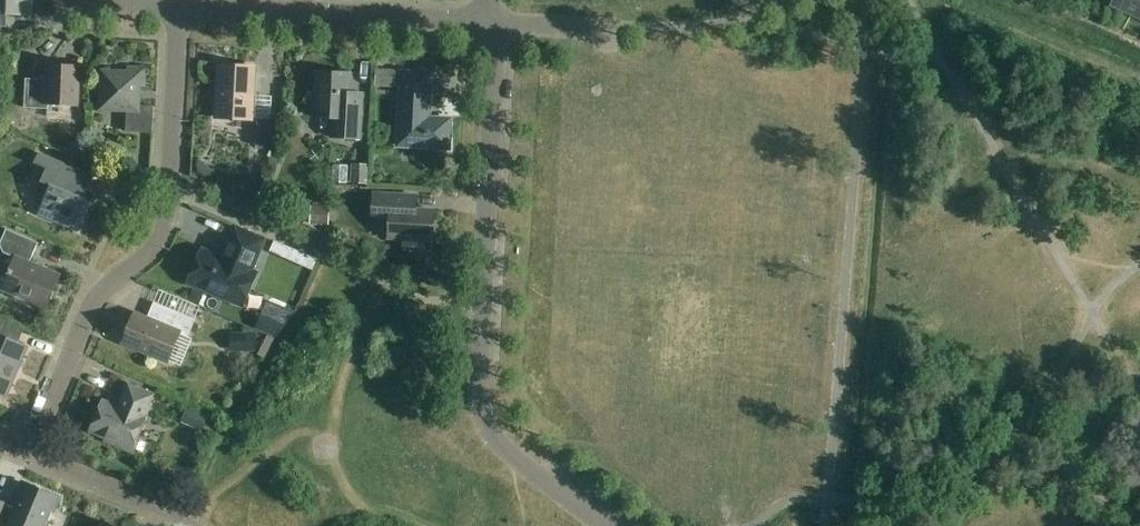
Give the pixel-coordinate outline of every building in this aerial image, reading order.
[(33,0),(0,0),(0,26),(8,26),(9,13),(32,14),(33,0)] [(1113,7),(1139,19),(1139,0),(1116,0),(1113,7)] [(973,40),(972,44),(982,48),(984,44),(973,40)] [(26,79),(25,107),(48,108),(48,104),(78,105),(79,66),(48,64),(47,79),(26,79)] [(254,119),(257,66),(221,64),(218,117),(254,119)] [(101,70),(99,110),(127,111),(126,132),(153,133),(154,106),(140,105),(141,85),(145,86),(146,68),(128,67),(128,71),(101,70)] [(378,68),(377,86),(396,87),(397,69),(378,68)] [(363,137),(365,93),(351,92),(352,73),(320,71),(318,116),(334,117),(334,136),(363,137)] [(451,148),(453,119),(431,118),(433,73),(404,72),(400,145),(451,148)] [(257,119),(256,145),(270,146),(271,119),(257,119)] [(81,230),(94,201),(85,198),(95,176),(40,152),(36,162),(48,167),(43,181),(44,181),(37,197),(42,208),(40,213),(81,230)] [(353,164),(352,183),(368,184),(368,164),(353,164)] [(376,192),(374,219),(392,220),(391,237),(435,240),(437,210),(417,209),(417,195),(409,194),(376,192)] [(304,199),(302,205),(308,208),(311,202),(304,199)] [(312,224),(331,225),(332,207),(312,206),(312,224)] [(253,270),(266,239),(237,227),(224,257),(204,249),(190,281),(245,305),(259,272),(253,270)] [(16,257),(2,289),(47,308),(61,275),(30,262),(39,242),(7,229),(0,244),(4,252),(16,257)] [(290,259),(294,250),(274,241),(270,250),(290,259)] [(193,289),(188,300),(199,305),(201,300),(203,294),(193,289)] [(138,315),(125,344),(168,362),(180,334),(187,337),(195,320),(153,303),(147,319),(138,315)] [(6,397),(28,347),(2,336),(8,322),(0,318),(0,394),(6,397)] [(239,331),(239,351),(256,351),(256,331),(239,331)] [(258,355),(263,358),(264,358),(267,353),(274,338),(268,336),(258,355)] [(145,416),(155,394),(130,383),(121,406),(105,399),(92,430),(108,437),(107,439),(133,450),(147,417),(145,416)] [(187,407),(181,421),(203,430),(208,417),(187,407)] [(48,523),(45,522),(50,511),(52,512),(59,497),(23,482),(16,498),(19,499),(15,508),(0,501),(0,525),(46,525),(48,523)]
